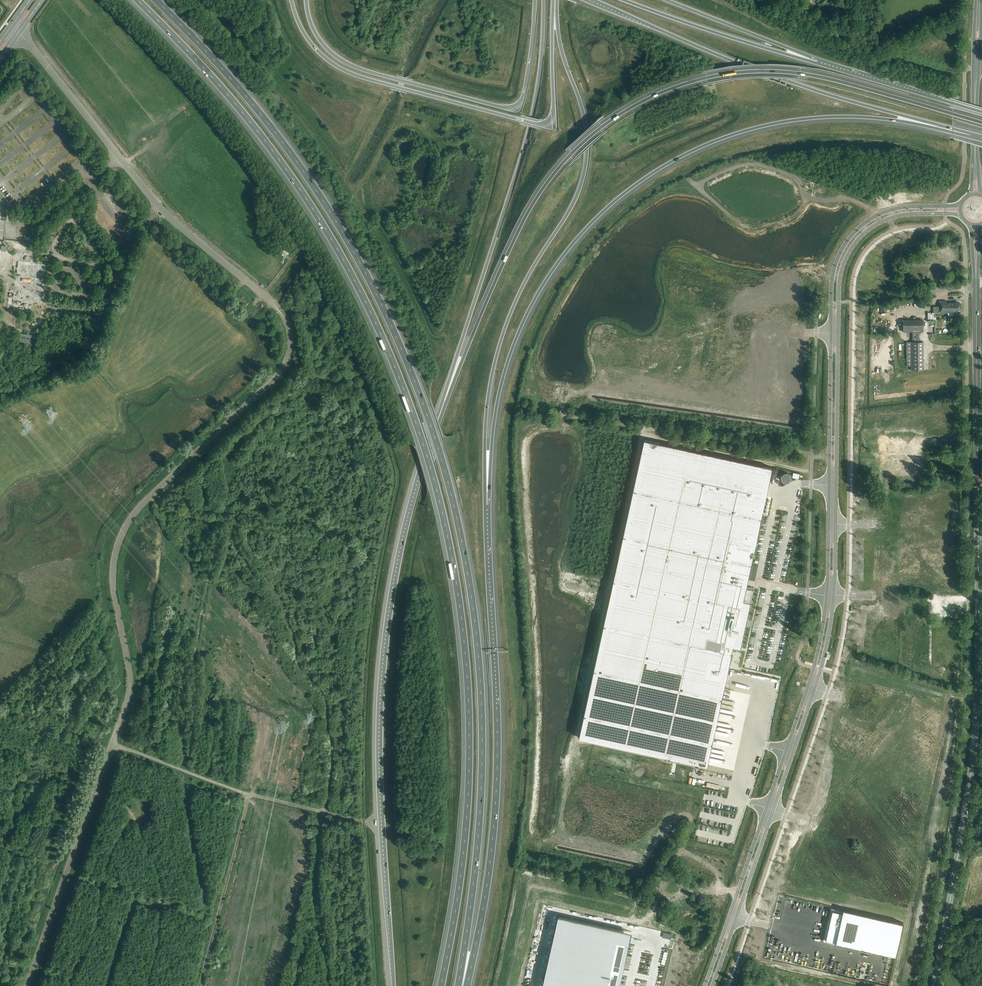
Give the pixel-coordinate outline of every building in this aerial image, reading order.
[(946,301),(939,301),(939,306),(933,306),(933,312),(939,312),(939,313),(954,313),(954,311),(959,311),(959,303),(946,303),(946,301)] [(18,316),(14,320),(18,324),(22,321),(18,316)] [(923,320),(903,320),(903,332),(912,332),(912,342),(911,342),(911,370),(923,370),(923,342),(919,342),(919,332),(923,332),(923,320)] [(20,334),(19,346),(37,348),(38,336),(20,334)] [(744,600),(747,586),(748,580),(773,468),(644,440),(628,514),(579,738),(594,741),(679,760),(707,766),(733,646),(735,647),(740,648),(751,602),(744,600)] [(895,475),(919,476),(920,466),(927,466),(927,461),(920,460),(920,458),(897,456),(895,475)] [(755,581),(759,565),(752,563),(748,580),(755,581)] [(962,611),(963,605),(945,603),(944,611),(949,612),(949,616),(954,617),(955,610),(962,611)] [(679,893),(684,887),(675,880),(668,890),(676,896),(678,893),(679,893)] [(827,930),(825,940),(830,942),(830,941),(831,941),(835,942),(836,942),(896,956),(903,922),(843,909),(843,912),(842,912),(838,911),(837,911),(833,910),(832,910),(832,911),(831,915),(830,920),(829,925),(829,924),(829,925),(828,929),(828,930),(827,930)] [(542,985),(619,985),(629,944),(621,942),(623,930),(558,915),(542,985)]
